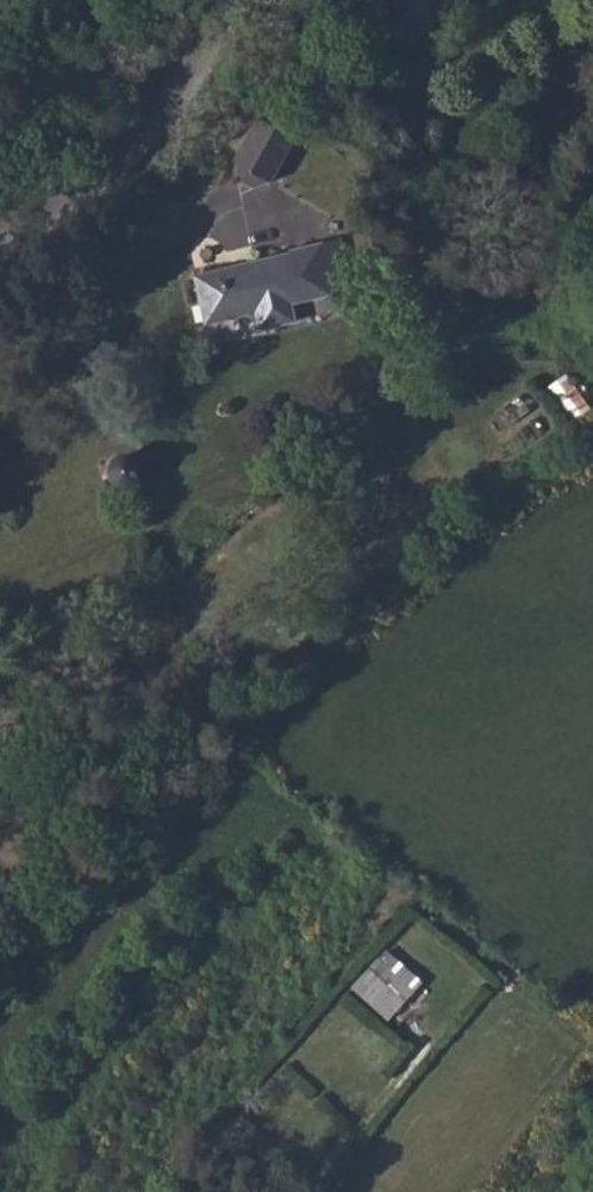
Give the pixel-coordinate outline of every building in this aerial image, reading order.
[(271,183),(296,138),(259,118),(235,162),(271,183)] [(357,297),(343,239),(320,244),(332,294),(342,301),(357,297)] [(320,244),(320,243),(291,250),(291,253),(196,276),(207,324),(256,312),(260,330),(296,321),(292,304),(332,294),(320,244)] [(142,481),(143,470),(137,458),(113,451),(103,458),(97,467),(98,482),(107,493),(123,497),(136,491),(142,481)] [(421,984),(386,952),(354,988),(389,1020),(421,984)]
